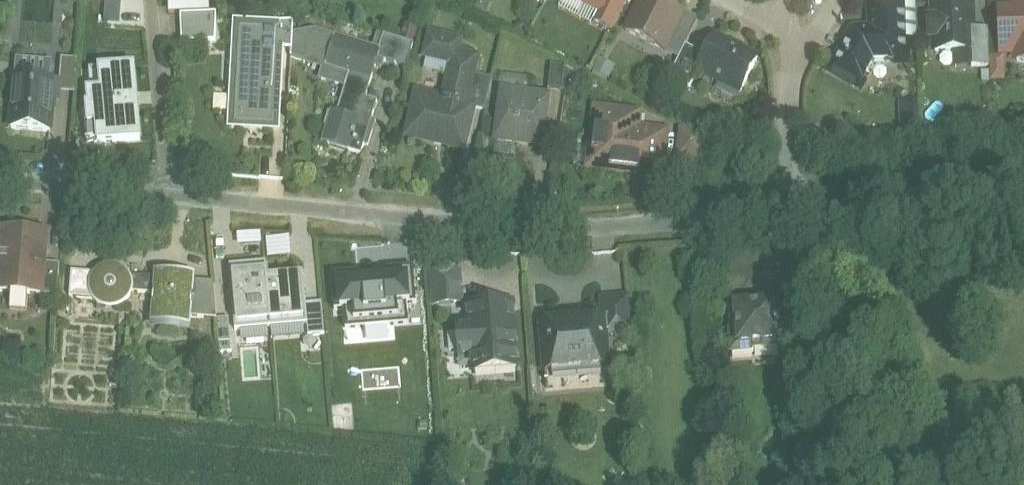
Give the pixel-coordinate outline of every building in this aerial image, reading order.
[(104,20),(120,22),(122,1),(116,0),(111,0),(106,0),(104,20)] [(600,10),(603,12),(609,0),(580,0),(600,10)] [(603,12),(600,10),(595,21),(614,30),(629,0),(609,0),(603,12)] [(656,0),(643,0),(627,31),(666,51),(685,15),(683,14),(656,0)] [(972,1),(935,3),(935,20),(929,20),(930,38),(936,37),(936,52),(972,50),(973,50),(973,30),(972,1)] [(1016,2),(1017,10),(1001,10),(1003,51),(1018,51),(1018,60),(1023,62),(1023,2),(1016,2)] [(918,39),(917,3),(905,4),(906,40),(918,39)] [(881,30),(855,31),(833,70),(861,86),(874,62),(907,61),(906,40),(905,4),(880,4),(881,30)] [(685,15),(666,51),(680,58),(687,45),(700,19),(685,11),(683,14),(685,15)] [(217,15),(182,16),(182,45),(218,44),(217,15)] [(294,24),(234,22),(231,130),(282,132),(285,48),(294,51),(294,34),(294,24)] [(381,50),(317,30),(294,34),(294,51),(293,58),(307,62),(309,55),(329,61),(323,79),(347,86),(329,144),(362,155),(366,145),(369,146),(374,130),(370,129),(379,102),(367,98),(379,59),(378,59),(381,50)] [(990,30),(973,30),(973,50),(972,50),(973,66),(991,66),(990,30)] [(461,42),(433,35),(427,57),(455,63),(446,100),(419,94),(409,133),(446,141),(446,145),(465,150),(475,108),(475,107),(467,105),(475,74),(478,58),(458,54),(461,42)] [(415,45),(385,36),(381,50),(378,59),(379,59),(408,68),(415,45)] [(730,44),(716,37),(707,55),(699,70),(700,71),(741,92),(759,59),(745,51),(744,49),(733,43),(730,44)] [(680,58),(671,77),(691,88),(700,71),(699,70),(707,55),(687,45),(680,58)] [(1004,79),(1003,57),(992,58),(993,79),(1004,79)] [(615,66),(600,59),(593,73),(608,81),(615,66)] [(565,65),(552,64),(550,86),(563,88),(565,65)] [(134,67),(90,71),(92,92),(88,92),(89,106),(87,107),(88,124),(86,124),(87,144),(140,140),(134,67)] [(494,79),(475,74),(467,105),(475,107),(475,108),(486,111),(494,79)] [(52,81),(13,78),(9,128),(49,131),(52,81)] [(527,101),(502,97),(496,139),(517,142),(518,137),(542,140),(548,96),(528,93),(527,101)] [(920,102),(905,102),(906,130),(921,129),(920,102)] [(639,114),(598,109),(591,165),(610,168),(610,170),(626,172),(626,170),(650,173),(663,163),(666,132),(638,129),(639,114)] [(710,136),(683,122),(679,158),(704,161),(710,136)] [(22,241),(23,231),(4,230),(0,277),(0,291),(12,293),(29,294),(43,295),(46,263),(47,243),(22,241)] [(291,236),(267,237),(268,258),(292,257),(291,236)] [(231,260),(236,325),(308,320),(307,302),(304,268),(268,271),(267,257),(231,260)] [(61,265),(46,263),(43,295),(59,296),(61,265)] [(451,264),(433,266),(436,304),(462,302),(460,269),(451,269),(451,264)] [(106,310),(113,311),(120,309),(127,306),(132,300),(135,293),(135,286),(133,278),(132,277),(128,272),(122,267),(114,265),(106,266),(99,269),(94,274),(91,281),(89,288),(91,295),(93,300),(94,302),(99,307),(106,310)] [(345,310),(346,330),(409,325),(407,305),(417,304),(414,267),(386,269),(387,277),(359,279),(359,273),(332,275),(335,311),(345,310)] [(91,281),(94,274),(72,272),(70,298),(93,300),(91,295),(89,288),(91,281)] [(197,276),(155,273),(155,279),(153,295),(150,332),(192,335),(193,318),(196,283),(197,276)] [(153,295),(155,279),(132,277),(133,278),(135,286),(135,293),(153,295)] [(215,283),(196,283),(193,318),(218,320),(215,283)] [(29,294),(12,293),(11,309),(28,310),(29,294)] [(630,297),(603,299),(604,319),(606,319),(607,335),(633,333),(630,297)] [(777,299),(733,302),(735,328),(731,328),(733,351),(756,349),(755,345),(780,343),(780,338),(777,303),(777,299)] [(321,301),(307,302),(308,320),(309,335),(324,334),(321,301)] [(801,301),(777,303),(780,338),(813,336),(801,301)] [(512,304),(470,307),(472,328),(460,329),(462,355),(474,354),(476,371),(518,367),(512,304)] [(585,317),(562,319),(562,323),(545,324),(542,324),(542,327),(546,368),(546,371),(549,370),(607,365),(610,365),(610,362),(607,335),(606,319),(604,319),(603,319),(586,321),(585,317)] [(229,319),(218,320),(221,354),(232,353),(229,319)]
